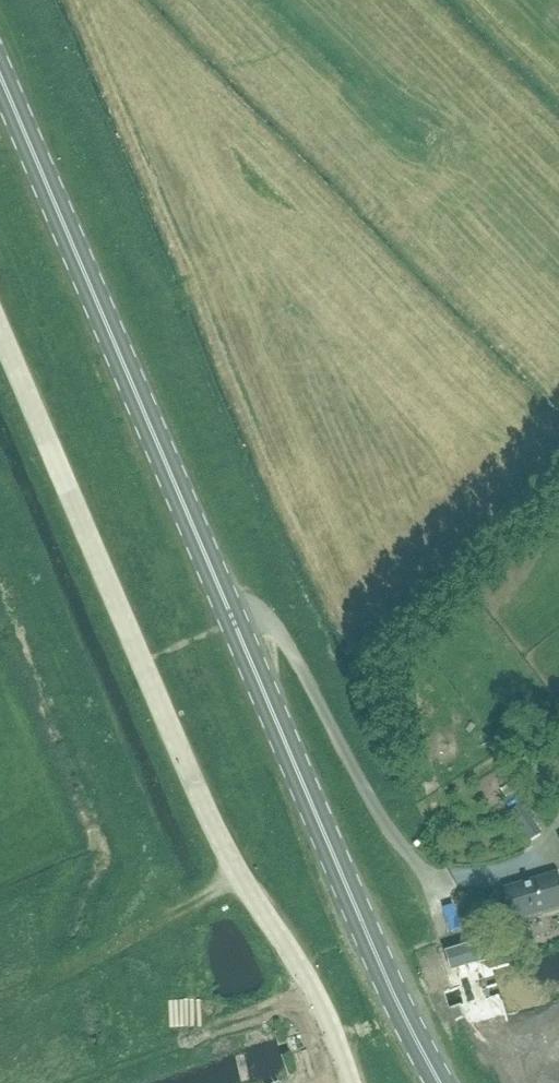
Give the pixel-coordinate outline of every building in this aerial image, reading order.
[(527,842),(540,833),(520,804),(508,813),(527,842)] [(558,907),(558,885),(555,873),(502,889),(511,921),(558,907)] [(449,969),(477,961),(472,943),(443,952),(449,969)]
